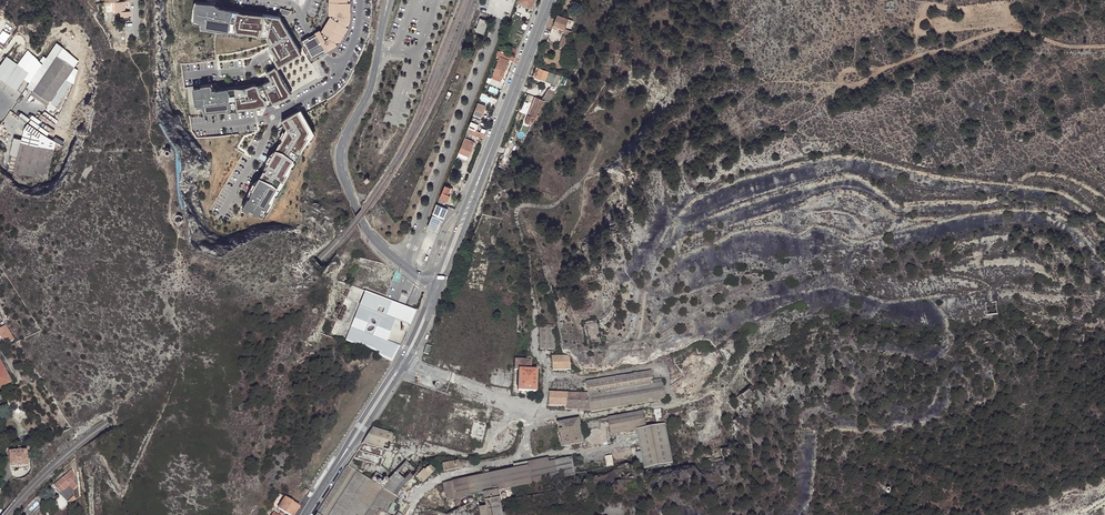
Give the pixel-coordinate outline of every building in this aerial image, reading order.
[(210,0),(197,0),(194,18),(201,19),(200,26),(267,37),(273,48),(276,52),(272,55),(278,65),(300,52),(293,39),(280,17),(220,7),(220,2),(210,0)] [(351,0),(329,0),(329,14),(333,15),(333,17),(331,16),(322,30),(324,31),(323,33),(322,31),(317,34),(318,36),(326,51),(334,46),(337,44),(340,41),(349,26),(350,18),(351,0)] [(535,0),(519,0),(518,3),(531,8),(535,0)] [(121,16),(131,16),(131,11),(125,11),(125,1),(119,1),(114,2),(114,6),(116,6),(116,12),(121,12),(121,16)] [(569,19),(558,15),(553,25),(565,30),(569,19)] [(489,21),(481,18),(476,32),(485,34),(489,21)] [(322,53),(326,51),(318,36),(314,38),(310,41),(319,55),(322,53)] [(570,38),(563,36),(559,46),(566,48),(570,38)] [(311,59),(319,55),(310,41),(308,37),(301,41),(311,59)] [(500,56),(514,61),(515,57),(504,53),(501,52),(500,56)] [(7,56),(0,66),(0,78),(16,89),(29,71),(7,56)] [(63,83),(68,87),(71,83),(66,79),(74,67),(57,56),(46,71),(33,90),(50,102),(48,106),(53,109),(65,92),(60,89),(63,83)] [(509,61),(499,57),(493,74),(502,78),(503,78),(509,61)] [(556,86),(559,82),(561,76),(539,68),(536,77),(554,84),(554,85),(556,86)] [(266,82),(263,83),(273,103),(289,95),(276,69),(266,74),(268,79),(264,80),(266,82)] [(65,92),(68,87),(63,83),(60,89),(65,92)] [(256,87),(266,105),(269,104),(273,103),(263,83),(260,85),(256,87)] [(215,84),(187,87),(189,105),(204,103),(205,114),(266,105),(256,87),(255,84),(215,89),(215,84)] [(542,100),(549,89),(547,88),(542,97),(540,99),(542,100)] [(547,102),(553,91),(549,89),(542,100),(544,100),(547,102)] [(555,93),(553,91),(547,102),(549,103),(555,93)] [(525,122),(527,123),(537,98),(535,97),(531,107),(525,122)] [(542,105),(545,104),(547,102),(544,100),(542,100),(540,99),(537,98),(527,123),(531,125),(536,117),(542,105)] [(478,103),(473,114),(477,116),(481,117),(486,106),(480,104),(478,103)] [(301,114),(285,123),(289,129),(242,207),(257,216),(309,129),(301,114)] [(468,127),(469,128),(477,130),(479,125),(474,123),(470,121),(468,127)] [(22,139),(14,137),(10,154),(12,154),(9,168),(10,171),(14,172),(13,178),(15,180),(28,183),(30,176),(47,180),(54,149),(38,146),(40,138),(25,128),(22,139)] [(467,133),(483,139),(485,134),(477,130),(469,128),(467,133)] [(465,138),(459,152),(469,156),(474,142),(465,138)] [(469,156),(459,152),(458,156),(467,160),(469,156)] [(444,185),(437,203),(444,206),(447,201),(448,201),(450,196),(449,195),(449,193),(451,193),(453,189),(444,185)] [(390,199),(386,195),(380,203),(382,205),(384,207),(390,199)] [(448,209),(437,204),(428,226),(437,230),(440,221),(443,222),(448,209)] [(365,291),(360,305),(365,307),(370,293),(365,291)] [(365,307),(360,305),(346,342),(379,353),(377,356),(392,362),(394,357),(398,351),(400,346),(383,340),(392,319),(410,326),(416,311),(386,300),(370,293),(365,307)] [(0,329),(0,335),(6,345),(14,340),(6,325),(0,329)] [(555,326),(554,326),(545,326),(545,327),(540,327),(540,349),(555,349),(555,326)] [(562,356),(552,357),(553,370),(571,369),(570,355),(562,356)] [(518,391),(536,392),(536,370),(531,370),(531,360),(519,359),(518,369),(519,370),(518,391)] [(12,381),(0,360),(0,388),(12,381)] [(663,383),(655,384),(654,384),(652,371),(637,373),(616,377),(586,382),(588,394),(549,393),(549,406),(565,406),(567,406),(567,410),(591,410),(591,412),(604,410),(630,405),(666,399),(663,383)] [(637,430),(664,424),(661,407),(654,409),(656,416),(654,416),(652,409),(608,419),(611,435),(637,430)] [(579,418),(557,423),(560,447),(584,443),(579,418)] [(642,457),(643,461),(645,468),(673,462),(671,452),(665,424),(664,424),(637,430),(641,450),(642,457)] [(394,434),(373,427),(368,434),(353,458),(378,466),(384,449),(389,450),(393,435),(394,434)] [(27,450),(9,452),(10,467),(28,465),(27,450)] [(490,474),(485,475),(477,476),(444,483),(447,501),(484,494),(485,501),(500,498),(499,491),(507,489),(536,483),(560,478),(560,477),(576,474),(572,457),(567,458),(554,460),(549,461),(548,458),(548,457),(528,462),(529,466),(514,469),(505,471),(490,474)] [(355,462),(352,460),(351,462),(348,466),(361,474),(363,471),(358,468),(358,467),(354,464),(355,462)] [(390,479),(384,488),(384,489),(396,497),(397,497),(402,489),(418,473),(406,461),(390,479)] [(458,461),(442,464),(444,472),(460,468),(458,461)] [(427,463),(424,465),(424,466),(427,468),(425,470),(424,469),(423,469),(416,476),(423,483),(435,471),(427,463)] [(348,466),(332,490),(317,514),(376,514),(387,498),(393,502),(396,497),(384,489),(384,488),(379,485),(361,474),(348,466)] [(78,484),(78,479),(76,479),(72,469),(54,486),(60,492),(63,489),(64,491),(70,486),(73,489),(78,484)] [(376,472),(374,476),(382,481),(384,477),(376,472)] [(64,491),(61,493),(60,494),(65,499),(73,489),(70,486),(64,491)] [(74,490),(73,489),(65,499),(68,502),(73,497),(75,500),(79,496),(78,486),(74,490)] [(300,507),(293,502),(294,502),(286,497),(278,508),(288,514),(294,514),(300,507)] [(393,502),(387,498),(376,514),(385,514),(386,513),(388,514),(395,503),(393,502)] [(485,501),(486,507),(479,508),(481,514),(503,514),(500,498),(485,501)]
